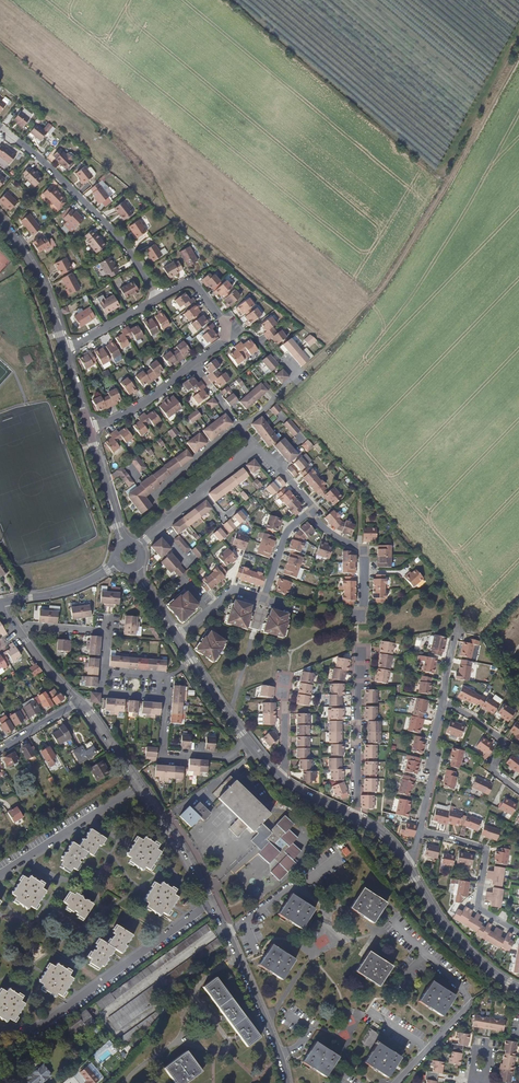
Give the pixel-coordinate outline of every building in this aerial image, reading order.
[(12,101),(6,97),(4,101),(8,104),(9,105),(12,105),(13,104),(13,102),(12,101)] [(24,112),(21,110),(20,110),(13,118),(23,125),(29,116),(24,112)] [(47,131),(52,125),(48,122),(44,128),(47,131)] [(40,141),(46,132),(35,124),(29,132),(40,141)] [(4,147),(0,144),(0,156),(8,163),(15,154),(5,146),(4,147)] [(73,161),(67,155),(61,149),(53,157),(56,159),(56,160),(62,165),(61,166),(65,170),(67,168),(70,165),(72,162),(73,161)] [(72,153),(69,153),(67,155),(73,161),(75,158),(75,156),(72,153)] [(95,175),(89,167),(87,164),(76,172),(80,178),(84,183),(95,175)] [(31,168),(28,165),(23,171),(25,173),(25,174),(35,185),(41,177),(41,176),(32,167),(31,168)] [(93,166),(92,165),(89,167),(95,175),(98,173),(97,171),(93,166)] [(102,203),(110,197),(98,182),(91,188),(95,192),(94,193),(102,203)] [(54,188),(52,190),(50,187),(42,194),(55,208),(63,200),(64,199),(54,188)] [(6,192),(0,198),(0,201),(9,210),(17,202),(6,192)] [(135,211),(125,199),(115,208),(124,220),(135,211)] [(66,203),(63,200),(55,208),(58,211),(66,203)] [(74,213),(71,209),(61,217),(64,221),(65,220),(66,221),(61,224),(68,232),(82,221),(75,212),(74,213)] [(42,227),(30,214),(21,221),(32,235),(42,227)] [(137,238),(147,232),(139,220),(128,227),(132,232),(133,231),(137,238)] [(94,234),(91,230),(83,236),(87,240),(86,241),(95,253),(105,245),(96,233),(94,234)] [(51,245),(48,240),(46,237),(39,241),(38,239),(33,243),(39,253),(45,249),(51,245)] [(46,252),(57,246),(52,238),(48,240),(51,245),(45,249),(46,252)] [(159,251),(154,243),(144,250),(152,261),(166,252),(164,248),(159,251)] [(188,268),(198,261),(190,247),(180,252),(188,268)] [(71,266),(65,256),(54,262),(56,267),(58,266),(61,274),(71,269),(71,268),(72,268),(71,266)] [(112,264),(108,257),(97,263),(104,275),(108,273),(110,277),(117,272),(115,268),(116,268),(113,263),(112,264)] [(178,271),(183,268),(178,260),(173,263),(172,261),(162,267),(168,278),(178,272),(178,271)] [(213,276),(210,272),(203,278),(209,286),(211,290),(221,281),(215,273),(213,276)] [(79,289),(71,273),(61,278),(66,288),(65,289),(68,295),(79,289)] [(209,286),(203,278),(200,280),(206,287),(209,286)] [(221,296),(232,286),(226,279),(213,291),(216,295),(218,293),(221,296)] [(134,295),(140,292),(133,280),(120,287),(126,298),(134,293),(134,295)] [(241,297),(234,288),(223,298),(227,303),(225,305),(228,308),(241,297)] [(189,300),(184,293),(174,301),(178,308),(181,306),(184,310),(196,302),(193,298),(189,300)] [(111,309),(118,305),(113,295),(99,303),(105,314),(112,310),(111,309)] [(99,303),(96,298),(90,302),(93,307),(99,303)] [(243,314),(255,306),(249,298),(235,309),(238,312),(240,311),(243,314)] [(197,309),(199,308),(196,304),(182,315),(187,322),(200,313),(197,309)] [(94,318),(89,308),(73,318),(76,324),(76,323),(79,327),(85,323),(86,325),(91,322),(90,321),(94,318)] [(248,326),(262,315),(256,308),(244,317),(247,320),(245,322),(248,326)] [(170,326),(162,311),(157,313),(158,315),(155,317),(162,330),(170,326)] [(208,318),(206,319),(203,315),(191,325),(197,333),(211,322),(208,318)] [(151,336),(159,332),(152,318),(148,320),(147,319),(143,321),(151,336)] [(266,338),(276,330),(275,330),(272,328),(276,325),(271,318),(261,325),(265,332),(263,334),(263,335),(266,338)] [(215,328),(212,324),(199,334),(206,344),(209,342),(217,336),(213,330),(215,328)] [(125,329),(131,339),(134,338),(136,341),(144,337),(138,326),(131,330),(129,327),(125,329)] [(128,344),(128,341),(131,339),(125,329),(121,332),(123,335),(116,339),(121,350),(129,346),(128,344)] [(281,330),(278,332),(276,330),(266,338),(268,340),(271,338),(277,345),(287,337),(281,330)] [(303,340),(306,343),(313,337),(309,335),(303,340)] [(313,337),(306,343),(309,346),(316,340),(313,337)] [(291,355),(300,348),(292,339),(283,346),(288,351),(291,355)] [(244,346),(242,343),(238,345),(246,356),(250,353),(252,356),(259,351),(251,340),(244,346)] [(114,360),(122,356),(113,341),(109,343),(110,345),(106,347),(114,360)] [(177,349),(174,351),(180,358),(185,354),(190,350),(183,341),(176,347),(177,349)] [(243,358),(246,356),(238,345),(235,348),(237,351),(230,356),(238,367),(245,361),(243,358)] [(301,367),(310,360),(300,348),(291,355),(301,367)] [(103,367),(110,363),(103,349),(99,351),(99,350),(94,352),(103,367)] [(97,362),(90,351),(83,355),(84,358),(80,360),(87,371),(95,367),(93,364),(97,362)] [(180,358),(174,351),(171,353),(170,352),(162,357),(169,366),(173,363),(180,358)] [(23,357),(26,364),(33,361),(30,354),(23,357)] [(278,365),(276,362),(270,356),(268,357),(261,362),(271,372),(278,365)] [(210,380),(221,372),(218,368),(221,367),(216,359),(205,367),(210,375),(207,377),(210,380)] [(151,369),(148,371),(153,379),(160,373),(164,371),(157,362),(149,367),(151,369)] [(289,377),(282,369),(275,375),(282,383),(289,377)] [(153,379),(148,371),(144,374),(143,372),(135,378),(142,387),(146,384),(153,379)] [(226,373),(223,375),(221,372),(210,380),(213,384),(216,382),(221,389),(232,381),(226,373)] [(137,392),(126,377),(119,383),(128,395),(132,392),(134,394),(137,392)] [(193,393),(203,385),(200,381),(198,384),(192,377),(182,384),(187,391),(190,389),(193,393)] [(242,389),(245,386),(239,379),(236,381),(242,389)] [(262,384),(267,391),(271,388),(266,381),(262,384)] [(262,384),(260,383),(249,392),(256,400),(267,391),(262,384)] [(206,389),(203,385),(193,393),(195,397),(193,399),(198,406),(209,398),(203,391),(206,389)] [(224,396),(230,390),(228,387),(221,392),(223,395),(224,396)] [(107,393),(109,395),(105,397),(109,406),(116,403),(121,401),(116,389),(107,393)] [(246,409),(256,400),(249,392),(239,401),(246,409)] [(231,408),(239,401),(233,394),(225,400),(231,408)] [(170,400),(169,398),(165,401),(176,414),(183,409),(174,396),(170,400)] [(101,410),(109,406),(105,397),(101,399),(100,397),(91,401),(96,412),(101,410)] [(212,410),(218,405),(213,399),(207,403),(212,410)] [(176,414),(165,401),(162,403),(163,404),(159,407),(168,420),(176,414)] [(275,417),(282,412),(276,405),(269,410),(275,417)] [(191,415),(196,422),(203,417),(198,410),(192,415),(191,415)] [(147,417),(145,414),(142,417),(150,428),(152,426),(154,428),(162,421),(155,411),(147,417)] [(210,441),(232,424),(224,414),(202,431),(210,441)] [(193,425),(196,422),(191,415),(187,418),(193,425)] [(279,438),(261,416),(250,424),(269,447),(272,444),(279,438)] [(147,430),(150,428),(142,417),(138,420),(140,423),(134,428),(141,438),(149,432),(147,430)] [(289,420),(282,425),(288,431),(294,425),(289,420)] [(294,425),(288,431),(294,438),(300,432),(294,425)] [(172,430),(171,431),(176,438),(180,435),(174,428),(172,430)] [(120,434),(117,431),(114,434),(122,444),(125,442),(127,445),(134,440),(126,429),(120,434)] [(167,434),(172,441),(176,438),(171,431),(167,434)] [(118,447),(122,444),(114,434),(110,437),(112,440),(105,445),(107,447),(111,452),(113,456),(121,450),(118,447)] [(206,444),(199,434),(192,438),(200,449),(206,444)] [(200,449),(192,438),(186,443),(194,454),(200,449)] [(275,448),(288,463),(298,455),(283,438),(274,447),(275,448)] [(161,450),(165,447),(159,439),(156,442),(161,450)] [(313,446),(308,441),(304,444),(309,450),(313,446)] [(154,455),(148,448),(146,449),(144,451),(150,459),(154,455)] [(174,459),(180,466),(181,467),(192,458),(190,456),(186,450),(174,459)] [(140,475),(147,470),(137,456),(133,459),(129,462),(140,475)] [(301,472),(307,466),(300,458),(294,464),(301,472)] [(164,468),(169,475),(180,466),(174,459),(163,467),(164,468)] [(253,475),(261,469),(254,459),(245,465),(253,475)] [(291,466),(288,463),(285,466),(287,468),(286,469),(294,477),(296,476),(297,475),(290,467),(291,466)] [(128,489),(133,484),(121,468),(116,472),(128,489)] [(152,477),(158,484),(169,475),(164,468),(152,477)] [(231,477),(238,485),(249,477),(242,468),(231,477)] [(305,481),(308,486),(317,478),(314,474),(316,472),(312,469),(310,471),(307,468),(300,475),(303,477),(302,479),(302,481),(303,482),(305,481)] [(159,486),(158,484),(152,477),(129,495),(128,501),(139,516),(151,506),(144,497),(159,486)] [(226,494),(238,485),(231,477),(219,485),(226,494)] [(282,487),(286,484),(279,477),(275,479),(282,487)] [(322,480),(321,482),(317,478),(308,486),(313,490),(312,492),(313,493),(314,493),(315,494),(316,493),(319,496),(321,494),(326,490),(323,487),(326,484),(322,480)] [(262,485),(257,479),(253,482),(259,488),(262,485)] [(275,494),(278,491),(271,483),(265,489),(272,497),(275,494)] [(215,502),(226,494),(219,485),(208,494),(210,496),(215,502)] [(282,488),(278,491),(275,494),(279,498),(277,499),(281,503),(282,502),(285,506),(294,498),(290,493),(290,492),(289,490),(286,492),(282,488)] [(334,506),(340,500),(331,489),(323,497),(328,503),(330,501),(334,506)] [(245,500),(248,498),(243,491),(239,494),(245,500)] [(294,498),(285,506),(288,509),(287,510),(290,514),(291,513),(294,517),(302,510),(299,508),(301,506),(301,505),(301,504),(300,502),(299,503),(294,498)] [(205,500),(194,509),(201,518),(212,509),(209,506),(205,500)] [(194,509),(182,517),(190,526),(201,518),(194,509)] [(250,516),(243,509),(241,511),(247,518),(250,516)] [(241,511),(240,511),(233,517),(237,521),(239,525),(246,519),(247,518),(241,511)] [(332,512),(323,520),(336,530),(341,522),(339,521),(342,518),(338,515),(336,516),(332,512)] [(283,520),(274,517),(269,515),(265,527),(276,531),(278,532),(283,520)] [(178,535),(190,526),(182,517),(171,526),(172,527),(176,533),(178,535)] [(230,519),(226,522),(233,530),(237,527),(233,524),(230,519)] [(230,533),(233,530),(226,522),(223,525),(230,533)] [(341,522),(336,530),(338,532),(339,530),(342,533),(342,534),(342,535),(343,536),(344,535),(349,537),(353,526),(349,524),(344,524),(341,522)] [(300,530),(301,531),(297,536),(305,541),(308,538),(310,540),(313,537),(311,535),(315,532),(307,523),(303,527),(300,527),(299,529),(300,530)] [(221,541),(227,536),(220,529),(213,535),(220,542),(221,541)] [(376,529),(363,529),(363,542),(369,543),(370,541),(376,541),(376,529)] [(201,539),(195,532),(192,535),(198,542),(201,539)] [(263,533),(259,544),(272,548),(276,538),(274,537),(263,533)] [(250,539),(237,534),(234,544),(238,546),(237,547),(241,548),(240,550),(245,551),(249,541),(250,539)] [(185,553),(191,549),(179,536),(174,540),(185,553)] [(306,542),(305,541),(297,536),(295,542),(293,541),(289,550),(292,551),(301,554),(302,551),(305,552),(306,546),(305,544),(306,542)] [(160,558),(170,548),(161,537),(150,546),(160,558)] [(325,545),(325,544),(321,541),(318,550),(316,555),(329,559),(332,549),(325,545)] [(269,558),(272,548),(259,544),(256,554),(269,558)] [(200,559),(206,554),(197,545),(192,550),(200,559)] [(377,557),(392,557),(391,547),(377,547),(377,557)] [(219,565),(222,568),(229,562),(230,563),(232,561),(234,562),(237,559),(232,553),(227,548),(217,558),(222,562),(219,565)] [(341,563),(355,563),(355,552),(341,551),(341,563)] [(172,553),(171,552),(160,561),(170,574),(174,571),(179,577),(185,572),(180,565),(181,565),(172,554),(172,553)] [(299,558),(291,555),(287,564),(300,569),(304,560),(299,558)] [(392,569),(392,557),(377,557),(377,568),(378,569),(392,569)] [(353,575),(355,574),(355,563),(341,563),(341,574),(344,574),(344,577),(353,577),(353,575)] [(297,579),(300,569),(287,564),(284,574),(297,579)] [(219,565),(209,575),(217,584),(221,580),(223,580),(225,578),(223,576),(226,573),(222,568),(219,565)] [(249,583),(253,571),(250,570),(250,568),(244,566),(243,569),(239,568),(236,577),(239,578),(239,579),(249,583)] [(414,588),(424,578),(416,569),(409,576),(408,574),(404,578),(414,588)] [(258,571),(258,573),(253,571),(249,583),(258,586),(258,584),(263,586),(266,577),(262,576),(263,572),(258,571)] [(213,587),(217,584),(209,575),(208,574),(206,576),(205,576),(201,579),(202,582),(199,585),(205,592),(208,589),(210,591),(213,589),(213,587)] [(373,590),(386,590),(386,586),(388,586),(388,580),(385,579),(385,576),(378,576),(376,576),(376,579),(374,580),(373,590)] [(341,587),(342,587),(342,591),(355,591),(355,586),(356,585),(356,582),(355,582),(353,582),(353,577),(344,577),(344,580),(341,580),(341,587)] [(293,583),(282,579),(282,580),(279,579),(278,583),(279,583),(277,587),(279,588),(278,591),(289,596),(289,594),(290,595),(291,590),(293,583)] [(202,609),(185,590),(167,605),(183,624),(202,609)] [(388,594),(386,594),(386,590),(373,590),(373,596),(372,596),(372,600),(375,600),(375,604),(385,604),(385,600),(388,600),(388,594)] [(355,598),(355,591),(342,591),(342,595),(340,595),(340,601),(343,601),(343,606),(353,606),(353,601),(356,601),(356,599),(355,598)] [(105,605),(105,607),(109,607),(111,593),(101,592),(100,604),(105,605)] [(120,594),(111,593),(109,607),(113,607),(114,605),(119,606),(120,594)] [(224,620),(248,628),(250,621),(248,621),(250,614),(249,613),(251,605),(231,598),(224,620)] [(82,618),(80,604),(75,605),(75,607),(71,608),(73,620),(82,618)] [(84,604),(80,604),(82,618),(91,617),(90,605),(84,606),(84,604)] [(48,623),(49,608),(44,608),(44,611),(39,610),(38,622),(48,623)] [(53,612),(53,609),(49,608),(48,623),(57,624),(58,612),(53,612)] [(283,638),(291,616),(271,610),(269,618),(267,617),(265,624),(263,624),(261,631),(283,638)] [(125,616),(124,626),(138,627),(138,622),(136,622),(136,617),(125,616)] [(247,629),(248,628),(224,620),(223,621),(247,629)] [(135,631),(137,631),(138,627),(124,626),(123,635),(135,636),(135,631)] [(218,637),(208,629),(194,649),(214,665),(228,644),(218,637)] [(90,642),(87,641),(86,645),(100,647),(101,637),(90,636),(90,642)] [(477,646),(479,641),(469,639),(468,644),(463,643),(460,657),(471,659),(474,645),(477,646)] [(393,641),(381,640),(380,651),(393,652),(393,641)] [(444,642),(432,640),(429,654),(440,657),(441,653),(442,654),(444,642)] [(10,649),(3,654),(4,656),(7,654),(13,663),(18,660),(17,659),(21,656),(17,651),(12,644),(8,646),(10,649)] [(100,647),(86,645),(86,650),(89,651),(89,655),(95,656),(99,656),(100,647)] [(71,648),(57,647),(56,658),(65,659),(65,658),(70,658),(70,655),(71,648)] [(119,668),(120,655),(115,654),(115,657),(111,657),(110,667),(119,668)] [(391,656),(379,654),(379,658),(380,659),(379,667),(389,669),(391,656)] [(119,668),(128,669),(129,658),(124,658),(124,655),(120,655),(119,668)] [(134,659),(129,658),(128,669),(137,670),(139,656),(134,656),(134,659)] [(143,657),(139,656),(137,670),(147,671),(148,660),(143,659),(143,657)] [(422,657),(417,656),(416,660),(423,662),(421,671),(424,672),(429,674),(432,674),(436,660),(422,657)] [(153,660),(148,660),(147,671),(156,671),(158,658),(153,658),(153,660)] [(162,661),(162,658),(158,658),(156,671),(166,672),(167,662),(162,661)] [(334,669),(346,670),(348,671),(349,660),(336,658),(334,669)] [(85,663),(85,667),(98,668),(99,660),(95,659),(88,659),(88,663),(85,663)] [(470,662),(461,660),(460,666),(459,666),(458,673),(456,673),(455,680),(470,681),(471,667),(470,667),(470,662)] [(35,665),(31,667),(27,670),(33,677),(41,671),(35,665)] [(97,678),(98,668),(85,667),(84,672),(87,672),(87,677),(97,678)] [(331,679),(344,681),(346,670),(334,669),(333,668),(331,679)] [(389,671),(378,669),(377,677),(376,678),(375,682),(387,684),(388,680),(389,677),(388,676),(389,671)] [(307,672),(303,672),(303,673),(302,682),(314,684),(315,674),(307,673),(307,672)] [(430,678),(419,676),(417,687),(416,688),(415,691),(427,694),(430,683),(429,683),(430,678)] [(97,678),(87,677),(82,677),(82,682),(85,682),(85,687),(96,688),(97,678)] [(313,685),(301,683),(299,693),(311,696),(313,685)] [(332,684),(332,696),(341,696),(344,696),(344,685),(332,684)] [(477,703),(481,696),(475,693),(476,692),(462,685),(456,696),(462,700),(463,698),(470,703),(471,702),(476,704),(477,703)] [(174,686),(173,696),(186,697),(187,692),(184,692),(184,688),(174,686)] [(273,695),(274,689),(261,688),(261,699),(273,699),(275,695),(273,695)] [(377,691),(370,690),(365,690),(364,699),(363,700),(363,704),(376,704),(377,691)] [(96,693),(90,693),(89,703),(100,704),(100,699),(101,694),(96,693)] [(63,699),(59,694),(51,700),(55,705),(63,699)] [(485,710),(486,709),(489,711),(492,713),(502,699),(495,694),(492,699),(489,697),(487,700),(481,696),(477,703),(481,706),(480,707),(485,710)] [(309,707),(311,697),(298,695),(297,705),(309,707)] [(186,701),(186,697),(173,696),(172,705),(183,706),(183,701),(186,701)] [(329,706),(341,706),(341,696),(332,696),(329,696),(329,706)] [(48,698),(40,702),(41,703),(43,708),(45,707),(46,709),(52,706),(48,698)] [(424,715),(428,701),(416,698),(412,715),(422,717),(422,714),(424,715)] [(114,714),(115,700),(106,699),(105,710),(110,710),(110,714),(114,714)] [(125,705),(125,701),(115,700),(114,714),(119,715),(119,711),(124,712),(125,705)] [(40,711),(34,701),(23,707),(29,717),(40,711)] [(138,707),(139,702),(129,701),(129,706),(129,712),(134,713),(134,716),(137,717),(138,707)] [(147,718),(150,719),(152,703),(143,703),(142,707),(142,715),(147,715),(147,718)] [(152,703),(150,719),(155,719),(155,716),(160,716),(161,704),(152,703)] [(263,714),(276,714),(276,703),(262,703),(263,714)] [(508,722),(515,712),(504,704),(498,713),(504,718),(504,719),(508,722)] [(182,711),(183,706),(172,705),(171,714),(185,715),(185,711),(182,711)] [(376,721),(377,707),(364,707),(364,715),(363,716),(363,720),(376,721)] [(344,710),(331,709),(331,720),(344,720),(344,710)] [(28,720),(22,710),(9,717),(15,726),(23,721),(24,722),(28,720)] [(182,720),(184,720),(185,715),(171,714),(171,724),(181,725),(182,720)] [(276,725),(276,714),(263,714),(263,725),(276,725)] [(301,723),(310,723),(311,714),(298,714),(298,723),(301,723)] [(424,719),(423,719),(410,716),(407,731),(418,734),(421,724),(423,725),(424,719)] [(6,734),(14,729),(8,721),(4,723),(3,721),(0,723),(6,734)] [(518,723),(516,721),(509,730),(516,735),(516,736),(518,739),(518,723)] [(328,722),(328,732),(340,732),(340,722),(328,722)] [(368,722),(368,733),(380,733),(380,723),(368,722)] [(457,724),(457,726),(449,723),(446,733),(460,738),(464,726),(457,724)] [(70,739),(70,737),(63,726),(51,733),(52,735),(51,735),(57,746),(70,739)] [(301,726),(298,726),(298,735),(301,735),(310,735),(310,726),(301,726)] [(279,739),(279,737),(272,731),(263,740),(271,748),(279,739)] [(340,732),(328,732),(328,743),(340,743),(340,732)] [(368,744),(380,744),(380,733),(368,733),(368,744)] [(192,736),(182,735),(181,749),(181,750),(185,750),(185,749),(190,749),(191,742),(192,736)] [(422,742),(423,738),(415,736),(411,752),(422,755),(424,748),(425,747),(426,743),(422,742)] [(490,745),(492,743),(481,736),(474,746),(484,753),(488,756),(494,747),(490,745)] [(310,737),(301,737),(297,737),(297,746),(301,746),(310,747),(310,737)] [(215,753),(216,739),(207,738),(206,744),(205,751),(210,751),(210,752),(215,753)] [(34,755),(28,744),(20,748),(20,750),(26,759),(34,755)] [(344,745),(330,745),(330,755),(343,756),(344,745)] [(376,759),(376,746),(364,745),(364,754),(363,754),(362,757),(364,757),(364,758),(376,759)] [(55,758),(52,753),(49,747),(41,752),(47,763),(53,759),(55,758)] [(85,753),(82,747),(74,752),(80,763),(96,753),(93,748),(85,753)] [(157,749),(146,748),(145,757),(146,757),(145,761),(150,762),(156,763),(157,749)] [(300,749),(297,749),(297,758),(300,758),(309,758),(309,749),(300,749)] [(464,751),(452,749),(450,760),(452,760),(450,767),(459,769),(461,770),(464,751)] [(9,767),(18,761),(13,753),(4,759),(4,761),(6,764),(7,766),(9,767)] [(512,755),(506,763),(518,773),(518,760),(512,755)] [(419,762),(420,758),(411,756),(410,761),(407,761),(405,773),(417,776),(420,763),(419,762)] [(328,769),(330,769),(340,770),(340,759),(328,759),(328,769)] [(193,776),(197,776),(199,761),(189,760),(188,769),(186,769),(186,772),(193,773),(193,776)] [(312,769),(312,760),(300,760),(299,769),(304,769),(312,769)] [(208,762),(199,761),(197,776),(202,777),(202,774),(206,774),(208,762)] [(376,776),(376,763),(364,762),(363,770),(363,771),(362,775),(376,776)] [(103,767),(102,768),(99,763),(89,769),(96,782),(108,775),(106,771),(103,767)] [(160,777),(159,780),(164,780),(165,767),(158,766),(157,777),(160,777)] [(174,768),(165,767),(164,780),(168,781),(168,778),(173,778),(174,768)] [(183,768),(174,768),(173,778),(178,779),(177,781),(182,782),(183,768)] [(343,780),(343,770),(340,770),(330,769),(330,780),(343,780)] [(454,778),(455,773),(445,770),(443,780),(445,780),(443,787),(454,790),(457,779),(454,778)] [(316,781),(316,772),(304,772),(304,781),(307,781),(316,781)] [(415,779),(410,778),(405,776),(399,794),(405,796),(410,797),(413,788),(415,789),(416,784),(414,783),(415,779)] [(269,816),(230,777),(213,794),(238,820),(228,830),(237,839),(247,828),(250,831),(252,834),(254,832),(257,836),(250,842),(255,846),(257,849),(261,852),(257,856),(268,866),(273,861),(287,875),(295,866),(292,863),(300,854),(292,845),(296,840),(288,832),(293,827),(284,818),(270,832),(262,824),(269,816)] [(489,784),(477,778),(472,788),(485,794),(489,784)] [(376,779),(363,779),(363,786),(362,788),(362,792),(375,793),(376,779)] [(346,792),(342,782),(331,788),(336,797),(346,792)] [(374,809),(374,797),(362,796),(362,809),(374,809)] [(509,800),(505,798),(499,810),(511,816),(516,806),(508,802),(509,800)] [(407,811),(410,801),(399,799),(395,815),(407,818),(409,812),(407,811)] [(204,819),(210,811),(199,801),(192,808),(189,805),(179,815),(191,826),(200,816),(204,819)] [(13,823),(23,817),(17,807),(7,813),(13,823)] [(445,825),(446,823),(446,821),(448,812),(442,810),(442,812),(435,810),(432,820),(440,822),(440,823),(445,825)] [(449,811),(448,812),(446,821),(459,824),(462,815),(462,814),(449,811)] [(471,818),(466,816),(463,825),(478,831),(482,820),(472,816),(471,818)] [(412,825),(405,823),(404,825),(401,824),(399,833),(414,836),(416,824),(412,824),(412,825)] [(496,841),(499,831),(489,827),(485,837),(496,841)] [(103,840),(89,831),(84,838),(85,839),(84,840),(83,842),(81,841),(76,849),(70,845),(65,852),(67,853),(66,855),(65,856),(63,854),(58,862),(60,864),(58,867),(69,874),(71,871),(73,872),(78,865),(76,863),(77,862),(78,861),(80,862),(85,855),(90,858),(95,850),(94,850),(96,848),(96,847),(98,848),(103,840)] [(158,849),(144,840),(141,843),(137,840),(132,848),(125,858),(130,861),(128,864),(142,874),(144,870),(148,873),(154,863),(159,855),(155,852),(158,849)] [(438,848),(425,847),(423,857),(437,859),(438,848)] [(507,865),(509,849),(501,848),(500,852),(496,852),(495,856),(497,856),(496,860),(496,863),(507,865)] [(471,865),(472,855),(458,852),(456,863),(471,865)] [(452,866),(454,856),(444,854),(442,864),(452,866)] [(504,869),(495,867),(494,872),(487,870),(485,879),(492,880),(491,885),(502,886),(504,869)] [(41,889),(43,886),(29,877),(27,880),(23,877),(17,886),(11,895),(16,898),(14,901),(27,910),(30,907),(34,910),(40,900),(46,892),(41,889)] [(469,881),(458,880),(456,895),(462,896),(466,897),(469,881)] [(173,896),(175,893),(161,884),(159,888),(155,885),(150,893),(143,903),(148,906),(146,909),(159,918),(162,915),(166,918),(172,908),(178,900),(173,896)] [(500,908),(503,890),(494,888),(492,893),(486,892),(485,901),(491,902),(490,906),(500,908)] [(372,925),(386,904),(362,889),(349,909),(372,925)] [(74,894),(72,896),(69,894),(63,903),(66,906),(64,909),(72,914),(72,913),(74,914),(75,915),(74,917),(81,922),(91,906),(83,901),(83,903),(81,902),(80,901),(81,899),(74,894)] [(314,910),(290,894),(277,915),(300,930),(314,910)] [(472,910),(465,906),(461,911),(458,909),(452,918),(476,932),(475,935),(499,950),(500,947),(508,952),(514,943),(509,939),(511,935),(507,932),(503,939),(499,936),(502,931),(495,926),(491,932),(487,930),(491,924),(487,922),(483,927),(479,925),(480,923),(477,920),(480,915),(476,913),(473,918),(469,916),(472,910)] [(508,921),(511,916),(502,911),(498,916),(508,921)] [(131,938),(115,928),(110,935),(112,937),(110,939),(109,939),(105,947),(97,942),(92,950),(93,951),(92,952),(91,954),(90,953),(85,960),(88,962),(85,966),(95,972),(98,969),(100,970),(105,963),(104,962),(105,960),(106,958),(107,959),(112,952),(119,956),(124,949),(123,948),(124,946),(124,945),(126,946),(131,938)] [(111,1024),(149,997),(173,980),(220,946),(216,940),(186,961),(152,986),(107,1019),(111,1024)] [(281,982),(295,961),(271,945),(257,966),(281,982)] [(377,988),(391,968),(368,952),(365,956),(354,973),(377,988)] [(68,977),(70,973),(56,964),(54,967),(50,964),(44,973),(38,982),(42,985),(40,988),(54,998),(56,994),(61,997),(68,987),(73,979),(68,977)] [(246,1047),(259,1037),(214,978),(202,987),(246,1047)] [(441,1018),(454,998),(431,983),(417,1003),(441,1018)] [(22,998),(8,989),(6,992),(2,990),(0,992),(0,1018),(7,1023),(9,1019),(13,1022),(19,1013),(25,1004),(20,1002),(22,998)] [(114,1000),(110,994),(109,993),(96,1003),(100,1010),(114,1000)] [(116,1031),(153,1003),(149,997),(111,1024),(116,1031)] [(157,1012),(156,1012),(160,1019),(161,1018),(166,1014),(162,1008),(157,1011),(157,1012)] [(85,1011),(77,1017),(82,1024),(90,1018),(85,1011)] [(122,1045),(160,1019),(156,1012),(118,1040),(122,1045)] [(480,1017),(480,1016),(475,1015),(473,1026),(478,1027),(478,1026),(498,1030),(498,1031),(504,1032),(506,1020),(501,1019),(500,1021),(494,1020),(494,1018),(486,1017),(486,1018),(480,1017)] [(69,1034),(82,1024),(77,1017),(64,1027),(69,1034)] [(93,1025),(95,1023),(90,1018),(82,1024),(85,1028),(88,1028),(93,1025)] [(72,1038),(85,1028),(82,1024),(69,1034),(72,1038)] [(99,1032),(93,1025),(88,1028),(94,1036),(99,1032)] [(467,1046),(470,1035),(458,1032),(457,1038),(458,1038),(457,1044),(452,1043),(450,1051),(452,1051),(451,1057),(449,1057),(448,1063),(460,1065),(462,1053),(460,1052),(462,1045),(467,1046)] [(386,1078),(400,1058),(364,1034),(358,1043),(370,1052),(363,1063),(386,1078)] [(517,1042),(506,1040),(504,1050),(506,1050),(505,1055),(504,1054),(502,1064),(501,1064),(500,1072),(501,1073),(499,1081),(509,1082),(511,1082),(513,1075),(514,1075),(516,1066),(514,1066),(516,1056),(515,1056),(517,1042)] [(324,1078),(338,1057),(315,1042),(301,1063),(324,1078)] [(200,1073),(186,1053),(163,1069),(174,1082),(186,1082),(200,1073)] [(444,1062),(432,1060),(431,1065),(432,1065),(431,1071),(425,1070),(424,1078),(426,1078),(425,1082),(435,1082),(436,1080),(434,1080),(436,1072),(441,1073),(444,1062)] [(51,1076),(43,1066),(25,1080),(27,1082),(42,1082),(51,1076)] [(88,1069),(81,1075),(88,1082),(99,1082),(88,1069)]
